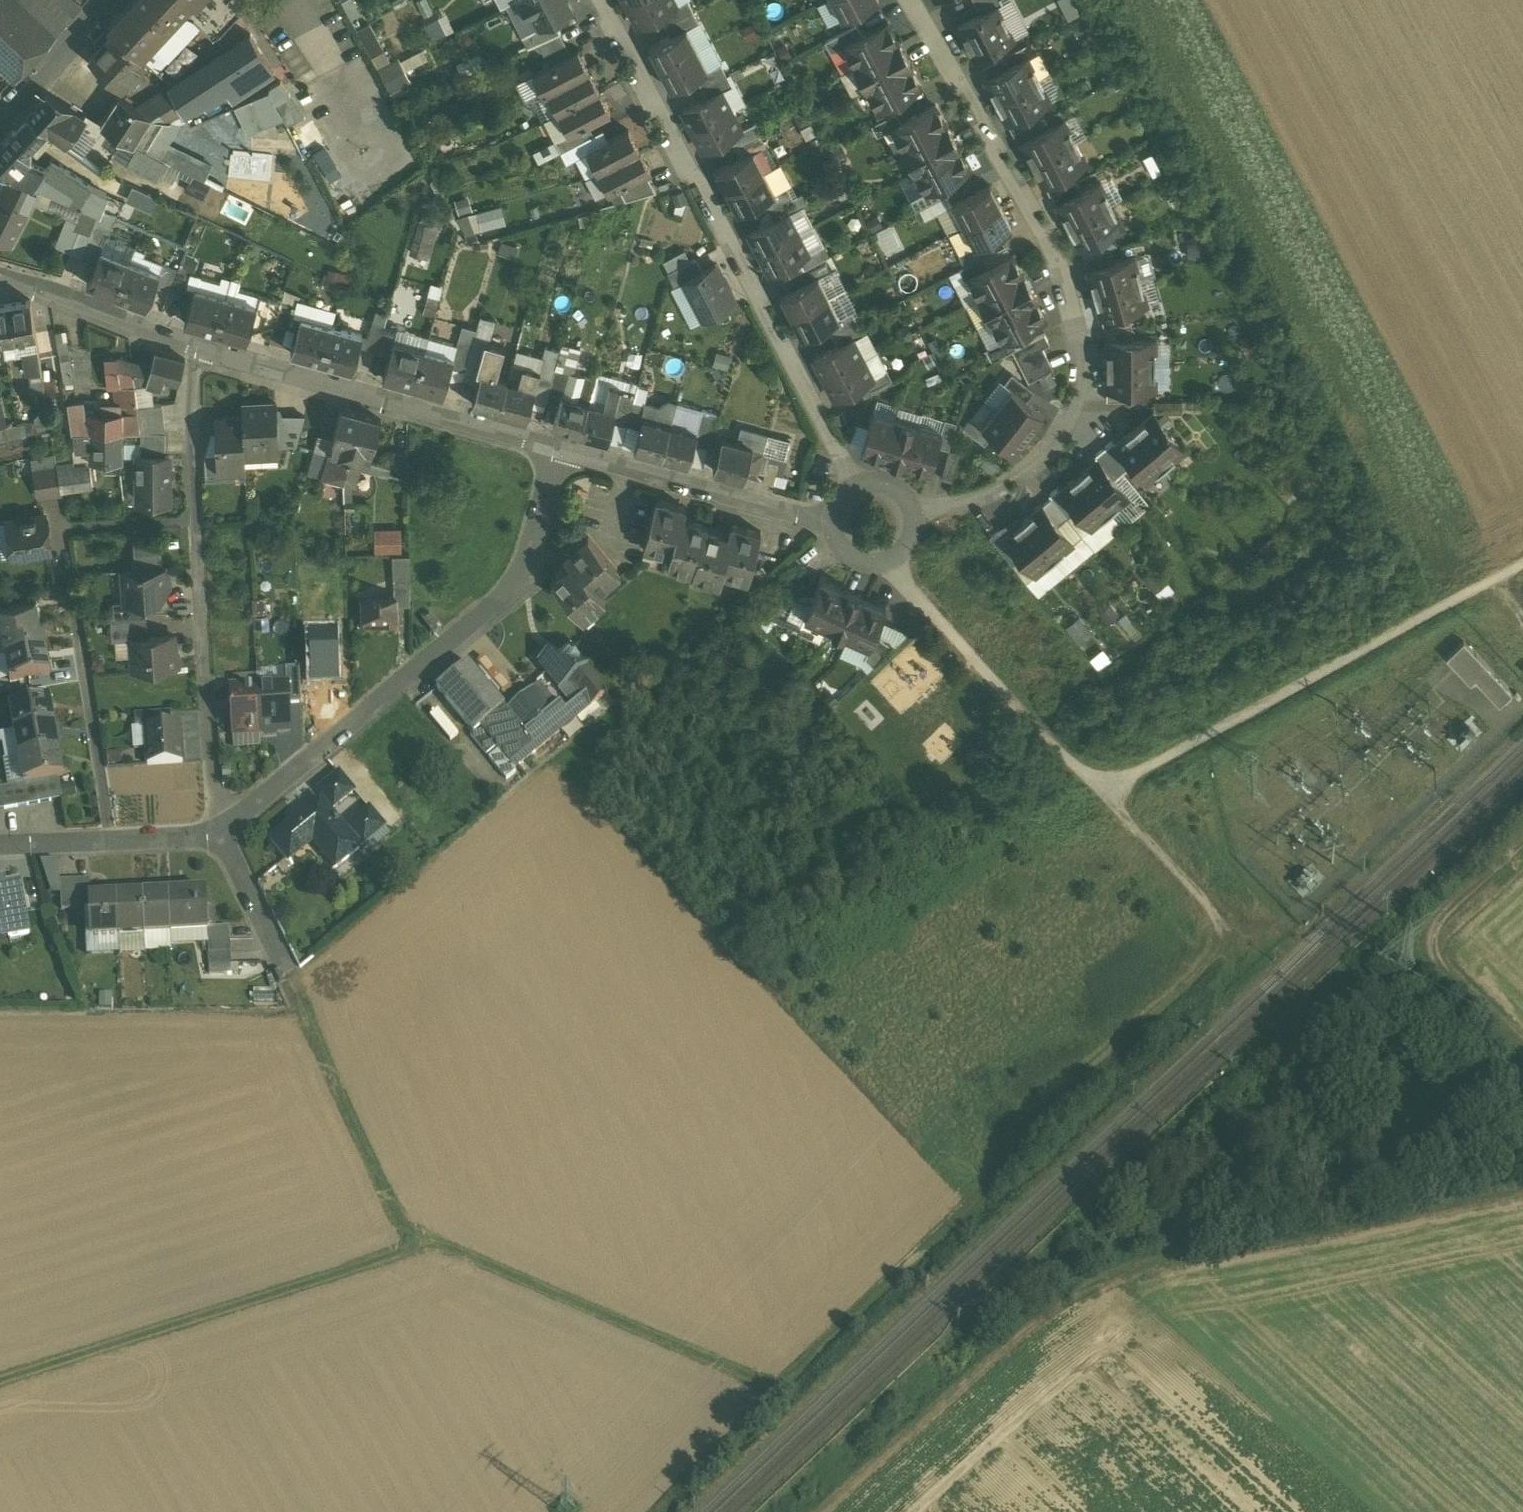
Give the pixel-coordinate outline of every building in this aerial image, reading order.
[(16,75),(55,34),(18,0),(0,0),(0,60),(16,75)] [(55,34),(82,5),(77,0),(18,0),(55,34)] [(109,26),(140,54),(181,11),(191,0),(133,0),(109,26)] [(181,11),(193,17),(213,36),(221,32),(240,10),(229,0),(191,0),(181,11)] [(537,28),(556,18),(571,10),(566,0),(522,0),(537,28)] [(628,5),(638,25),(663,12),(677,4),(675,0),(638,0),(628,5)] [(663,12),(668,22),(693,10),(693,9),(688,0),(684,0),(677,4),(663,12)] [(842,18),(876,0),(833,0),(842,18)] [(981,13),(997,5),(1002,2),(1001,0),(974,0),(981,13)] [(981,13),(958,25),(974,57),(1013,37),(997,5),(981,13)] [(693,10),(668,22),(664,24),(670,35),(686,27),(686,28),(698,21),(693,10)] [(436,35),(456,27),(450,12),(430,20),(436,35)] [(563,31),(556,18),(537,28),(524,34),(530,47),(538,43),(559,32),(563,31)] [(862,34),(844,44),(855,64),(855,65),(898,43),(898,42),(887,21),(862,34)] [(373,22),(363,27),(376,53),(386,48),(373,22)] [(857,24),(825,41),(830,51),(844,44),(862,34),(857,24)] [(140,54),(109,26),(108,27),(114,33),(92,55),(103,66),(105,64),(124,82),(145,59),(140,54)] [(670,35),(649,46),(660,67),(697,48),(686,28),(686,27),(670,35)] [(559,32),(538,43),(544,54),(565,43),(559,32)] [(253,40),(240,48),(237,42),(225,50),(242,75),(241,76),(248,86),(273,70),(253,40)] [(898,43),(855,65),(855,64),(854,65),(866,87),(867,87),(866,86),(909,64),(910,65),(910,64),(899,42),(898,42),(898,43)] [(565,43),(544,54),(549,64),(570,53),(565,43)] [(697,48),(660,67),(671,88),(696,75),(708,69),(697,48)] [(225,50),(169,86),(183,111),(202,102),(241,76),(242,75),(225,50)] [(549,64),(533,73),(544,94),(548,93),(547,92),(588,70),(578,50),(570,53),(549,64)] [(403,56),(382,64),(392,89),(413,82),(403,56)] [(1004,56),(982,67),(988,77),(1009,66),(1004,56)] [(988,77),(985,79),(996,100),(1039,78),(1027,57),(1009,66),(988,77)] [(708,69),(696,75),(701,86),(726,73),(721,62),(708,69)] [(909,64),(866,86),(867,87),(878,108),(920,85),(910,65),(909,64)] [(588,70),(547,92),(548,93),(558,112),(599,90),(588,70)] [(726,73),(701,86),(707,97),(721,90),(732,84),(726,73)] [(1039,78),(996,100),(1007,121),(1030,110),(1050,99),(1039,78)] [(183,111),(169,86),(137,107),(150,116),(150,115),(154,118),(166,120),(183,111)] [(599,90),(558,112),(569,132),(569,133),(587,123),(610,111),(599,90)] [(707,97),(682,110),(692,129),(731,109),(721,90),(707,97)] [(268,92),(236,105),(247,134),(282,118),(268,92)] [(84,118),(46,95),(29,114),(47,129),(47,130),(64,144),(84,118)] [(137,107),(119,95),(101,124),(133,143),(150,116),(137,107)] [(901,122),(893,127),(903,148),(904,148),(946,126),(946,125),(935,105),(901,122)] [(731,109),(692,129),(702,149),(729,135),(741,129),(741,128),(731,109)] [(1030,110),(1007,121),(1013,132),(1036,120),(1030,110)] [(896,112),(871,124),(877,135),(893,127),(901,122),(896,112)] [(0,145),(0,168),(2,170),(34,183),(35,183),(45,169),(44,168),(27,161),(32,157),(31,147),(47,130),(47,129),(29,114),(0,145)] [(162,119),(145,150),(165,160),(204,178),(213,163),(170,142),(181,123),(162,119)] [(1064,119),(1021,141),(1032,163),(1075,140),(1064,119)] [(741,129),(729,135),(735,146),(760,133),(754,122),(741,128),(741,129)] [(587,123),(569,133),(569,132),(554,140),(560,151),(593,134),(587,123)] [(946,126),(904,148),(903,148),(914,171),(915,170),(915,169),(957,147),(958,148),(959,147),(947,125),(946,125),(946,126)] [(593,134),(560,151),(566,163),(575,158),(587,151),(587,150),(608,139),(602,129),(593,134)] [(608,139),(587,150),(587,151),(575,158),(582,171),(581,171),(585,178),(598,171),(639,150),(628,129),(608,139)] [(760,133),(735,146),(741,157),(753,151),(766,144),(760,133)] [(1075,140),(1032,163),(1043,184),(1067,171),(1086,162),(1075,140)] [(145,150),(137,145),(127,161),(157,177),(165,160),(145,150)] [(957,147),(915,169),(915,170),(926,191),(969,169),(958,148),(957,147)] [(639,150),(598,171),(609,192),(619,187),(647,172),(650,170),(639,150)] [(741,157),(716,170),(727,191),(764,171),(753,151),(741,157)] [(99,211),(107,193),(92,186),(51,160),(44,168),(45,169),(35,183),(85,205),(99,211)] [(764,171),(727,191),(738,212),(762,199),(774,192),(764,171)] [(1067,171),(1044,183),(1050,194),(1052,193),(1073,182),(1067,171)] [(647,172),(619,187),(625,200),(656,190),(647,172)] [(8,175),(0,192),(0,201),(23,212),(34,188),(8,175)] [(1073,182),(1052,193),(1057,204),(1081,191),(1076,180),(1073,182)] [(1081,191),(1057,204),(1068,225),(1111,203),(1100,182),(1081,191)] [(990,185),(953,204),(964,225),(1001,206),(990,185)] [(150,208),(155,196),(133,186),(128,197),(150,208)] [(774,192),(762,199),(768,210),(793,197),(787,186),(774,192)] [(471,196),(457,200),(460,211),(474,208),(471,196)] [(793,197),(768,210),(773,220),(788,213),(798,208),(793,197)] [(0,201),(0,237),(12,242),(26,213),(23,212),(0,201)] [(1111,203),(1068,225),(1079,246),(1122,224),(1111,203)] [(99,211),(85,205),(76,228),(79,230),(79,229),(90,234),(92,231),(99,211)] [(506,206),(463,212),(466,230),(509,225),(506,206)] [(1001,206),(964,225),(974,246),(975,246),(990,238),(1011,227),(1001,206)] [(112,217),(99,211),(92,231),(105,236),(112,217)] [(773,220),(749,233),(759,253),(798,233),(788,213),(773,220)] [(412,253),(432,257),(440,224),(421,219),(412,253)] [(880,232),(887,250),(903,244),(895,226),(880,232)] [(90,234),(79,229),(79,230),(71,251),(82,256),(90,234)] [(105,236),(92,231),(90,234),(82,256),(96,261),(100,249),(102,249),(107,237),(105,236)] [(167,240),(148,232),(144,243),(162,251),(167,240)] [(798,233),(759,253),(769,272),(808,252),(798,233)] [(990,238),(975,246),(974,246),(958,254),(964,265),(983,256),(996,249),(990,238)] [(162,262),(145,254),(146,250),(136,247),(130,261),(159,272),(162,264),(162,262)] [(1110,248),(1084,258),(1087,269),(1114,262),(1110,248)] [(102,249),(100,249),(96,261),(87,283),(116,295),(130,261),(102,249)] [(988,267),(969,277),(980,297),(980,298),(1023,276),(1022,275),(1012,255),(988,267)] [(676,282),(681,280),(705,268),(699,256),(670,270),(676,282)] [(964,265),(958,269),(964,280),(969,277),(988,267),(983,256),(964,265)] [(1114,262),(1087,269),(1094,292),(1140,279),(1133,256),(1114,262)] [(130,261),(116,295),(146,307),(155,284),(160,273),(159,272),(130,261)] [(705,268),(681,280),(702,320),(739,301),(718,261),(705,268)] [(177,270),(162,264),(159,272),(160,273),(155,284),(169,290),(177,270)] [(192,276),(177,270),(169,290),(183,296),(192,276)] [(818,275),(781,294),(791,315),(828,296),(818,275)] [(1023,276),(980,298),(980,297),(979,298),(991,320),(992,320),(991,319),(1034,297),(1034,298),(1035,297),(1023,275),(1022,275),(1023,276)] [(240,280),(231,278),(226,296),(215,331),(247,340),(259,295),(237,289),(240,280)] [(1140,279),(1094,292),(1100,315),(1127,308),(1147,302),(1140,279)] [(226,296),(195,287),(184,322),(215,331),(226,296)] [(828,296),(791,315),(802,336),(827,324),(839,317),(828,296)] [(281,301),(266,297),(260,318),(275,323),(281,301)] [(1034,297),(991,319),(992,320),(1002,340),(1002,341),(1010,336),(1045,318),(1034,298),(1034,297)] [(0,305),(0,326),(2,340),(36,334),(30,299),(0,305)] [(296,306),(281,301),(275,323),(290,327),(296,306)] [(1127,308),(1100,315),(1104,327),(1107,327),(1132,324),(1127,308)] [(851,311),(839,317),(827,324),(832,334),(857,322),(851,311)] [(331,325),(300,317),(290,352),(321,361),(331,325)] [(384,325),(372,322),(365,346),(377,349),(384,325)] [(857,322),(832,334),(838,345),(853,337),(853,338),(863,333),(857,322)] [(476,328),(462,324),(458,340),(472,343),(473,337),(476,328)] [(1132,324),(1107,327),(1107,339),(1132,339),(1132,324)] [(362,334),(331,325),(321,361),(352,369),(362,334)] [(397,329),(384,325),(377,349),(389,352),(393,340),(394,341),(397,329)] [(65,330),(55,332),(59,352),(69,350),(65,330)] [(1016,347),(1012,349),(1018,360),(1042,347),(1049,343),(1044,333),(1016,347)] [(425,349),(414,386),(443,394),(450,367),(457,344),(428,336),(425,349)] [(1010,336),(1002,341),(1002,340),(986,349),(991,360),(1012,349),(1016,347),(1010,336)] [(472,343),(464,371),(462,378),(478,382),(480,372),(477,371),(485,341),(473,337),(472,343)] [(838,345),(814,358),(824,377),(863,357),(853,338),(853,337),(838,345)] [(1132,339),(1107,339),(1107,363),(1154,363),(1155,339),(1132,339)] [(394,341),(393,340),(389,352),(382,378),(414,386),(425,349),(394,341)] [(472,343),(458,340),(457,344),(450,367),(464,371),(472,343)] [(505,346),(485,341),(477,371),(480,372),(478,382),(472,402),(499,410),(508,378),(497,375),(505,346)] [(580,347),(562,342),(560,350),(545,402),(558,406),(561,394),(562,394),(569,371),(573,372),(580,347)] [(38,344),(23,347),(27,373),(29,372),(42,370),(38,344)] [(560,350),(546,346),(539,369),(531,399),(545,402),(560,350)] [(1042,347),(1018,360),(1023,370),(1048,358),(1042,347)] [(185,359),(155,351),(151,367),(149,374),(165,378),(179,382),(185,359)] [(118,357),(90,358),(92,387),(119,387),(118,358),(118,357)] [(863,357),(824,377),(834,397),(873,376),(863,357)] [(132,362),(118,358),(119,387),(135,386),(135,380),(132,362)] [(1048,358),(1023,370),(1029,381),(1053,368),(1048,358)] [(68,359),(61,360),(63,372),(70,371),(68,359)] [(151,367),(132,362),(135,380),(146,382),(146,383),(162,387),(165,378),(149,374),(151,367)] [(1154,363),(1107,363),(1107,387),(1132,387),(1154,387),(1154,363)] [(523,365),(518,381),(508,378),(499,410),(526,417),(531,399),(539,369),(523,365)] [(42,370),(29,372),(33,392),(45,390),(42,370)] [(1034,390),(1012,373),(1004,382),(1010,388),(1011,387),(1026,400),(1034,390)] [(596,378),(584,375),(578,398),(589,401),(596,378)] [(622,385),(609,382),(603,405),(616,409),(622,385)] [(636,389),(622,385),(616,409),(613,420),(626,423),(633,398),(636,389)] [(135,386),(119,387),(120,403),(121,403),(121,430),(140,429),(138,406),(135,386)] [(1026,400),(1011,387),(1010,388),(996,406),(1029,432),(1043,413),(1026,400)] [(1132,387),(1107,387),(1107,399),(1132,399),(1132,387)] [(562,394),(561,394),(558,406),(553,425),(581,432),(589,401),(578,398),(562,394)] [(647,402),(633,398),(626,423),(640,427),(647,402)] [(658,405),(647,402),(640,427),(634,447),(662,455),(670,424),(676,401),(669,399),(658,405)] [(86,413),(84,401),(68,403),(72,430),(75,430),(91,430),(121,430),(121,403),(120,403),(101,403),(101,413),(86,413)] [(603,405),(589,401),(581,432),(607,440),(613,420),(616,409),(603,405)] [(162,403),(138,406),(140,429),(141,430),(165,432),(162,403)] [(276,403),(242,404),(243,417),(245,450),(278,449),(278,445),(276,416),(276,403)] [(1029,432),(996,406),(982,424),(981,424),(992,433),(1014,450),(1029,432)] [(363,414),(341,408),(332,440),(334,440),(354,445),(363,414)] [(896,416),(873,409),(861,449),(884,456),(896,416)] [(1153,412),(1134,427),(1165,464),(1183,449),(1153,412)] [(363,414),(354,445),(365,448),(372,451),(381,419),(363,414)] [(304,415),(276,416),(278,445),(296,444),(304,415)] [(982,424),(971,415),(962,426),(984,443),(992,433),(981,424),(982,424)] [(714,420),(700,416),(696,431),(694,441),(707,445),(714,420)] [(919,423),(896,416),(884,456),(907,463),(919,423)] [(243,417),(215,419),(217,453),(217,467),(219,467),(245,465),(245,450),(243,417)] [(957,420),(945,417),(941,429),(941,430),(937,444),(949,447),(957,420)] [(941,429),(919,423),(907,463),(930,469),(937,444),(941,430),(941,429)] [(696,431),(670,424),(662,455),(688,462),(694,441),(696,431)] [(767,433),(740,426),(736,441),(751,445),(751,448),(762,451),(767,433)] [(1116,442),(1133,462),(1147,479),(1165,464),(1134,427),(1116,442)] [(91,430),(75,430),(76,448),(91,447),(91,430)] [(121,430),(91,430),(91,447),(91,460),(120,460),(121,430)] [(165,432),(141,430),(141,455),(165,455),(165,432)] [(736,441),(722,437),(713,469),(743,477),(745,467),(751,448),(751,445),(736,441)] [(1133,462),(1116,442),(1113,438),(1104,446),(1123,470),(1133,462)] [(354,445),(334,440),(330,453),(324,477),(344,482),(354,445)] [(354,445),(344,482),(355,485),(360,468),(365,448),(354,445)] [(1123,470),(1104,446),(1094,454),(1097,458),(1114,478),(1123,470)] [(330,453),(314,448),(307,472),(324,477),(330,453)] [(389,464),(370,459),(372,451),(365,448),(360,468),(386,476),(387,472),(389,464)] [(762,451),(751,448),(745,467),(757,470),(762,451)] [(407,453),(394,449),(389,464),(387,472),(408,478),(407,453)] [(217,453),(205,454),(206,478),(219,477),(219,467),(217,467),(217,453)] [(141,455),(137,455),(137,489),(142,489),(148,489),(148,492),(148,499),(151,499),(154,504),(163,504),(166,499),(169,499),(169,476),(174,473),(174,467),(169,464),(169,455),(165,455),(141,455)] [(1114,478),(1097,458),(1079,473),(1109,510),(1128,495),(1114,478)] [(779,462),(768,459),(762,480),(773,483),(779,462)] [(73,462),(57,464),(61,488),(93,483),(90,464),(74,466),(73,462)] [(57,464),(33,468),(37,496),(62,492),(61,488),(57,464)] [(1061,488),(1060,488),(1077,508),(1091,525),(1109,510),(1079,473),(1061,488)] [(1077,508),(1060,488),(1061,488),(1058,485),(1049,493),(1051,496),(1068,516),(1077,508)] [(1068,516),(1051,496),(1042,504),(1058,523),(1068,516)] [(686,506),(656,498),(643,546),(669,553),(666,562),(684,567),(685,561),(695,564),(706,525),(707,525),(708,521),(683,515),(686,506)] [(1058,523),(1042,504),(1023,519),(1054,556),(1072,541),(1058,523)] [(44,514),(8,520),(13,557),(17,556),(22,559),(28,558),(31,554),(50,551),(44,514)] [(1054,556),(1023,519),(1005,534),(1021,554),(1035,571),(1054,556)] [(707,525),(706,525),(695,564),(694,568),(704,571),(702,576),(719,581),(722,572),(748,579),(761,530),(730,522),(728,531),(707,525)] [(377,527),(377,551),(406,550),(405,526),(377,527)] [(1005,534),(999,526),(989,534),(1012,562),(1021,554),(1005,534)] [(588,535),(564,555),(570,562),(551,578),(583,616),(605,598),(599,590),(620,573),(588,535)] [(410,554),(392,555),(394,580),(410,579),(410,554)] [(166,566),(122,569),(124,600),(124,601),(145,600),(158,599),(167,589),(166,566)] [(821,577),(804,615),(826,624),(842,586),(821,577)] [(410,579),(394,580),(394,596),(395,596),(396,603),(410,603),(410,579)] [(864,596),(842,586),(826,624),(847,634),(848,634),(864,596)] [(394,596),(363,597),(364,632),(396,631),(396,603),(395,596),(394,596)] [(864,596),(848,634),(847,634),(841,649),(863,658),(864,655),(876,628),(886,606),(864,596)] [(0,603),(0,623),(1,630),(41,623),(36,597),(0,603)] [(264,598),(253,598),(254,613),(265,612),(264,598)] [(145,600),(124,601),(124,600),(113,601),(114,616),(146,614),(145,600)] [(1082,613),(1068,625),(1082,641),(1095,629),(1082,613)] [(114,616),(111,616),(112,639),(131,638),(131,637),(148,636),(146,614),(114,616)] [(41,623),(1,630),(6,656),(45,649),(41,623)] [(876,628),(864,655),(873,663),(895,641),(889,634),(876,628)] [(337,631),(310,632),(312,679),(339,678),(337,631)] [(148,636),(131,637),(131,638),(133,669),(175,666),(173,651),(176,651),(174,634),(148,636)] [(568,639),(553,652),(546,657),(547,657),(539,664),(560,690),(587,668),(590,666),(577,650),(578,647),(574,641),(570,642),(568,639)] [(1500,704),(1513,692),(1465,641),(1447,658),(1470,683),(1476,678),(1500,704)] [(45,649),(6,656),(10,682),(50,675),(45,649)] [(506,709),(467,663),(437,689),(474,734),(481,728),(497,748),(515,769),(539,750),(508,712),(505,709),(506,709)] [(300,668),(286,669),(287,684),(288,684),(289,704),(301,704),(300,668)] [(557,708),(539,687),(508,712),(539,750),(572,723),(573,724),(609,695),(587,668),(561,690),(574,705),(566,712),(560,705),(557,708)] [(256,674),(233,676),(233,688),(257,686),(256,674)] [(287,684),(257,686),(260,734),(291,732),(289,704),(288,684),(287,684)] [(233,688),(229,688),(232,736),(260,734),(257,686),(233,688)] [(50,699),(11,706),(15,732),(54,725),(50,699)] [(172,712),(135,715),(136,728),(145,727),(172,725),(172,712)] [(54,725),(15,732),(20,758),(59,751),(54,725)] [(172,725),(145,727),(148,766),(183,764),(180,725),(172,725)] [(497,748),(481,728),(474,734),(470,737),(487,756),(497,748)] [(15,732),(2,734),(3,735),(2,735),(6,760),(7,760),(20,758),(15,732)] [(59,751),(20,758),(24,784),(30,783),(41,781),(52,779),(64,777),(59,751)] [(506,781),(515,774),(498,752),(489,759),(506,781)] [(339,774),(318,791),(333,810),(354,793),(339,774)] [(64,777),(52,779),(56,800),(67,798),(64,777)] [(52,779),(41,781),(45,802),(56,800),(52,779)] [(41,781),(30,783),(33,804),(45,802),(41,781)] [(24,784),(18,785),(22,806),(33,804),(30,783),(24,784)] [(18,785),(7,787),(11,808),(22,806),(18,785)] [(0,788),(0,810),(11,808),(7,787),(0,788)] [(320,800),(270,841),(285,859),(309,839),(323,856),(330,850),(342,864),(361,849),(346,832),(320,800)] [(346,832),(361,849),(384,830),(370,812),(346,832)] [(75,881),(60,882),(62,911),(76,910),(75,881)] [(90,881),(75,881),(76,910),(90,910),(90,897),(91,897),(90,881)] [(5,919),(9,939),(30,935),(21,882),(0,885),(0,920),(5,919)] [(207,892),(169,894),(171,930),(208,928),(207,892)] [(169,894),(143,895),(145,932),(145,935),(171,934),(171,930),(169,894)] [(143,895),(117,896),(119,933),(145,932),(143,895)] [(91,897),(90,897),(90,910),(91,937),(119,936),(119,933),(117,896),(91,897)] [(229,929),(209,930),(208,931),(209,937),(208,937),(208,942),(230,941),(229,929)] [(230,941),(208,942),(209,954),(231,953),(230,941)] [(231,953),(209,954),(209,967),(232,966),(231,953)]
